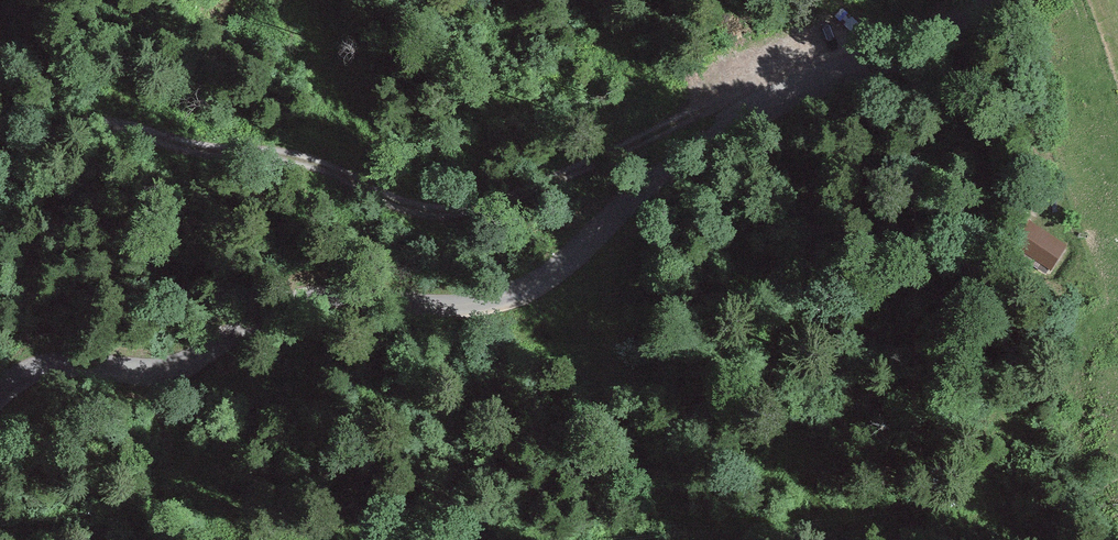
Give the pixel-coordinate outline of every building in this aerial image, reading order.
[(1068,244),(1028,218),(1011,244),(1050,270),(1068,244)]
